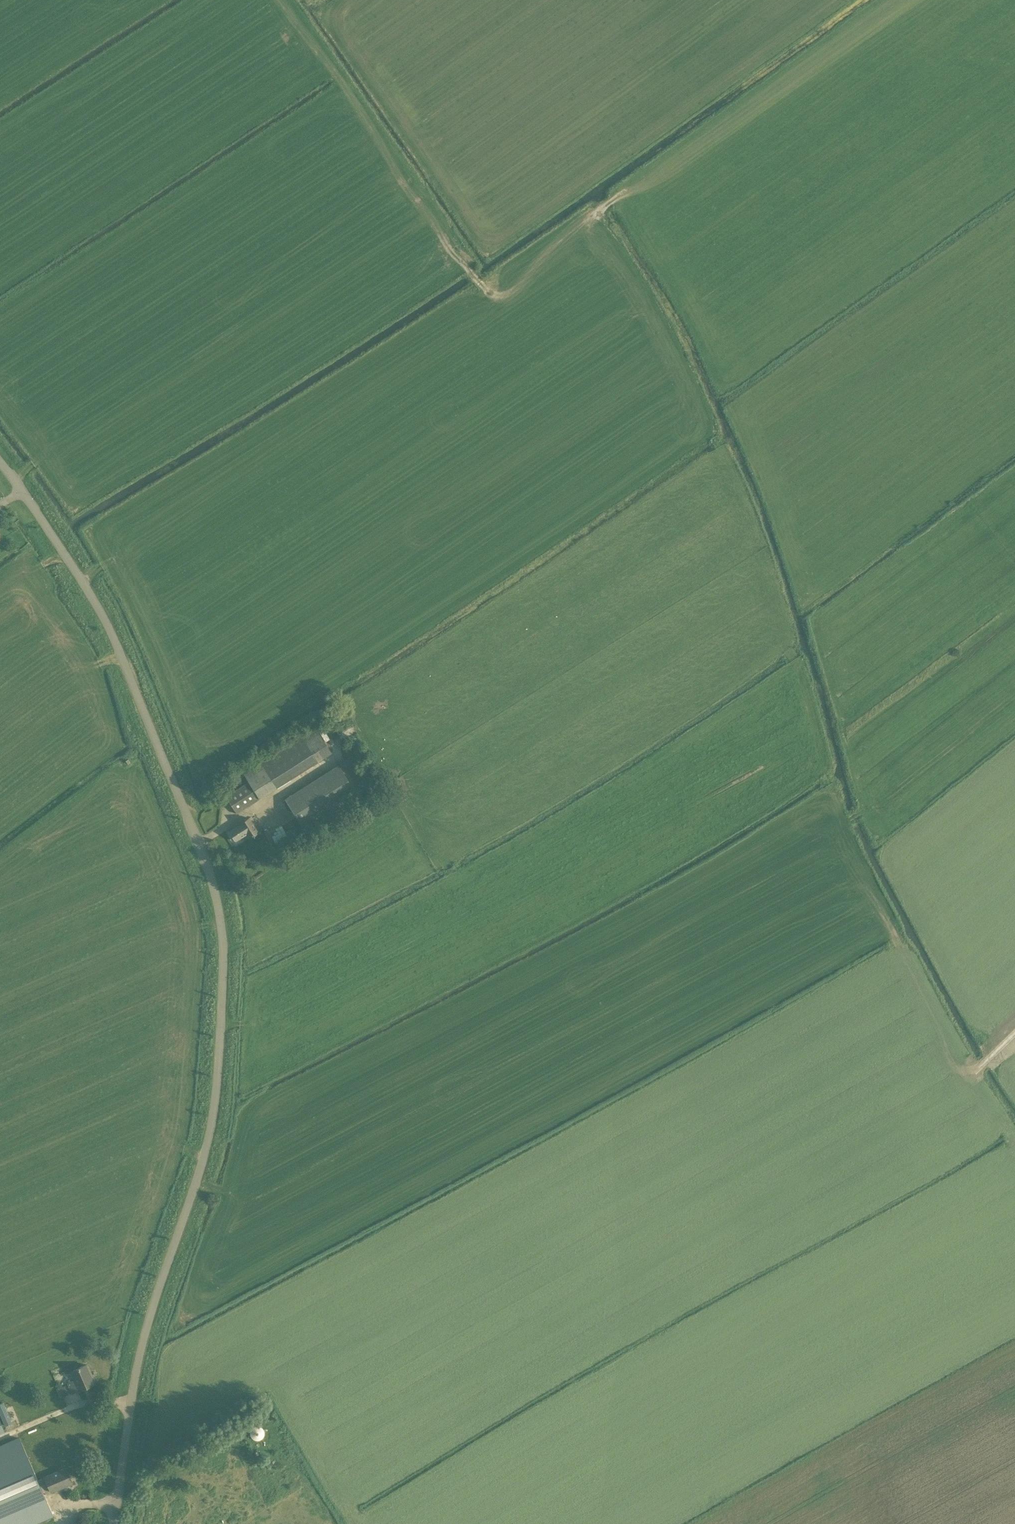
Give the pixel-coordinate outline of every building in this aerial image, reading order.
[(718,436),(708,441),(713,449),(723,444),(718,436)] [(259,798),(332,753),(325,742),(329,740),(321,727),(318,729),(316,727),(243,772),(248,781),(226,796),(236,813),(259,798)] [(372,783),(354,755),(284,799),(303,828),(372,783)] [(249,838),(258,832),(249,818),(241,823),(230,831),(236,840),(246,833),(249,838)] [(71,1371),(74,1380),(68,1383),(72,1393),(94,1384),(86,1365),(71,1371)] [(67,1395),(63,1385),(55,1388),(59,1398),(67,1395)] [(250,1430),(255,1441),(265,1436),(260,1425),(250,1430)] [(37,1481),(40,1488),(41,1487),(42,1490),(49,1487),(51,1493),(73,1483),(66,1467),(44,1476),(45,1478),(37,1481)]
